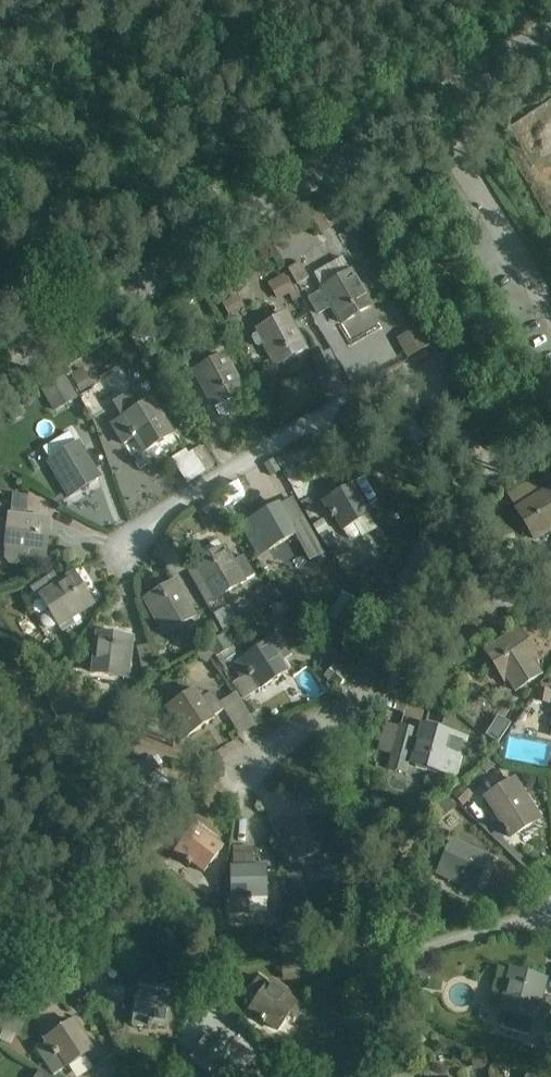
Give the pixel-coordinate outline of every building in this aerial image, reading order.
[(340,226),(328,206),(311,216),(323,236),(340,226)] [(352,274),(351,274),(344,261),(317,276),(325,289),(323,290),(324,292),(309,300),(318,315),(333,307),(342,324),(371,307),(352,274)] [(309,277),(301,263),(289,271),(298,284),(309,277)] [(295,293),(285,275),(269,283),(280,302),(295,293)] [(189,304),(203,296),(198,288),(185,296),(189,304)] [(235,298),(224,304),(230,316),(241,310),(235,298)] [(258,331),(259,333),(253,336),(253,339),(256,347),(260,348),(265,345),(276,366),(305,350),(287,316),(258,331)] [(323,353),(310,360),(319,379),(333,372),(323,353)] [(159,366),(153,356),(142,362),(148,372),(159,366)] [(243,391),(224,357),(195,373),(214,407),(214,406),(221,419),(237,410),(230,398),(243,391)] [(85,368),(73,375),(82,393),(94,387),(85,368)] [(65,378),(43,391),(52,406),(74,393),(65,378)] [(153,401),(140,409),(131,393),(113,403),(123,419),(113,425),(125,444),(136,437),(144,451),(146,451),(147,453),(151,457),(156,458),(161,455),(163,450),(161,444),(160,442),(173,435),(153,401)] [(66,498),(74,493),(99,478),(79,444),(54,459),(46,463),(66,498)] [(30,476),(42,469),(32,453),(20,460),(30,476)] [(274,460),(265,466),(272,477),(281,471),(274,460)] [(545,495),(534,478),(528,482),(507,496),(518,512),(536,540),(550,530),(550,491),(545,495)] [(359,529),(357,524),(371,516),(353,486),(323,502),(333,520),(336,518),(343,531),(345,530),(349,537),(351,539),(354,539),(357,539),(359,537),(360,535),(360,532),(359,529)] [(294,499),(280,506),(280,505),(250,522),(259,539),(262,537),(269,551),(295,536),(310,563),(324,555),(294,499)] [(6,550),(5,563),(10,568),(26,570),(43,572),(45,555),(49,522),(27,519),(10,517),(6,550)] [(330,532),(324,520),(315,525),(321,536),(330,532)] [(353,559),(345,546),(333,553),(341,566),(353,559)] [(197,565),(196,566),(189,570),(209,603),(214,599),(243,583),(243,582),(255,576),(244,557),(232,564),(225,550),(210,558),(208,554),(204,551),(198,552),(195,556),(195,561),(197,565)] [(42,599),(51,612),(47,614),(44,617),(43,620),(43,622),(44,625),(45,626),(47,628),(50,629),(53,629),(56,628),(60,625),(93,604),(75,576),(61,585),(55,574),(30,590),(38,601),(42,599)] [(194,617),(186,603),(176,584),(147,600),(165,633),(194,617)] [(271,585),(256,593),(263,607),(279,599),(271,585)] [(285,604),(275,604),(275,616),(286,616),(285,604)] [(216,619),(205,625),(211,638),(223,632),(216,619)] [(166,642),(157,623),(148,627),(157,646),(166,642)] [(519,632),(487,653),(505,681),(508,679),(516,692),(542,675),(533,662),(538,659),(519,632)] [(225,634),(210,643),(218,655),(233,646),(225,634)] [(126,678),(129,661),(132,640),(99,635),(93,673),(126,678)] [(240,662),(231,667),(240,680),(234,684),(244,701),(261,690),(288,673),(282,663),(293,656),(280,636),(240,662)] [(204,649),(198,658),(208,664),(213,654),(204,649)] [(538,702),(550,704),(550,692),(540,690),(538,702)] [(167,709),(177,726),(180,724),(188,737),(215,720),(213,718),(224,711),(213,693),(202,700),(196,691),(167,709)] [(231,719),(241,714),(231,697),(222,703),(231,719)] [(133,703),(113,720),(128,725),(141,713),(133,703)] [(261,711),(255,703),(246,708),(252,717),(261,711)] [(66,731),(71,737),(82,729),(71,714),(62,721),(68,729),(66,731)] [(500,716),(487,736),(499,744),(512,724),(500,716)] [(469,739),(455,735),(423,726),(413,764),(416,765),(415,767),(427,771),(428,768),(459,776),(465,754),(462,753),(465,742),(468,742),(469,739)] [(401,729),(394,755),(390,769),(405,773),(409,759),(416,733),(401,729)] [(156,795),(169,787),(152,761),(123,779),(141,808),(158,798),(156,795)] [(488,774),(496,766),(492,761),(483,769),(488,774)] [(486,798),(500,819),(512,838),(540,820),(514,779),(486,798)] [(464,787),(454,796),(463,806),(473,797),(464,787)] [(459,811),(447,796),(432,807),(444,823),(459,811)] [(320,819),(287,828),(292,847),(295,846),(299,861),(329,852),(320,819)] [(195,827),(183,845),(176,855),(191,866),(193,864),(204,873),(223,847),(195,827)] [(124,834),(132,846),(141,840),(132,828),(124,834)] [(474,890),(488,860),(453,844),(439,874),(474,890)] [(233,862),(250,863),(250,849),(233,848),(233,862)] [(251,916),(251,902),(253,902),(253,899),(268,899),(267,867),(232,868),(233,899),(228,899),(228,916),(251,916)] [(292,890),(308,885),(303,867),(287,872),(292,890)] [(204,943),(198,928),(186,933),(192,948),(204,943)] [(300,938),(288,942),(291,951),(291,952),(303,948),(300,938)] [(350,952),(349,941),(338,942),(339,953),(350,952)] [(101,946),(78,962),(98,999),(124,1003),(126,990),(106,987),(95,966),(109,957),(101,946)] [(301,962),(283,964),(285,982),(302,980),(301,962)] [(529,1036),(533,1019),(535,1019),(545,982),(513,973),(507,993),(502,1015),(504,1015),(501,1028),(529,1036)] [(279,1031),(297,1006),(259,978),(248,994),(258,1000),(249,1013),(264,1025),(266,1022),(279,1031)] [(134,1025),(153,1028),(153,1025),(169,1027),(173,996),(138,991),(134,1025)] [(196,1009),(208,1002),(203,993),(190,1000),(196,1009)] [(32,1009),(12,1000),(0,1027),(0,1028),(19,1037),(32,1009)] [(47,1043),(37,1050),(55,1076),(93,1051),(74,1022),(46,1041),(47,1043)] [(235,1053),(209,1035),(189,1063),(209,1076),(221,1076),(228,1067),(226,1065),(235,1053)]
